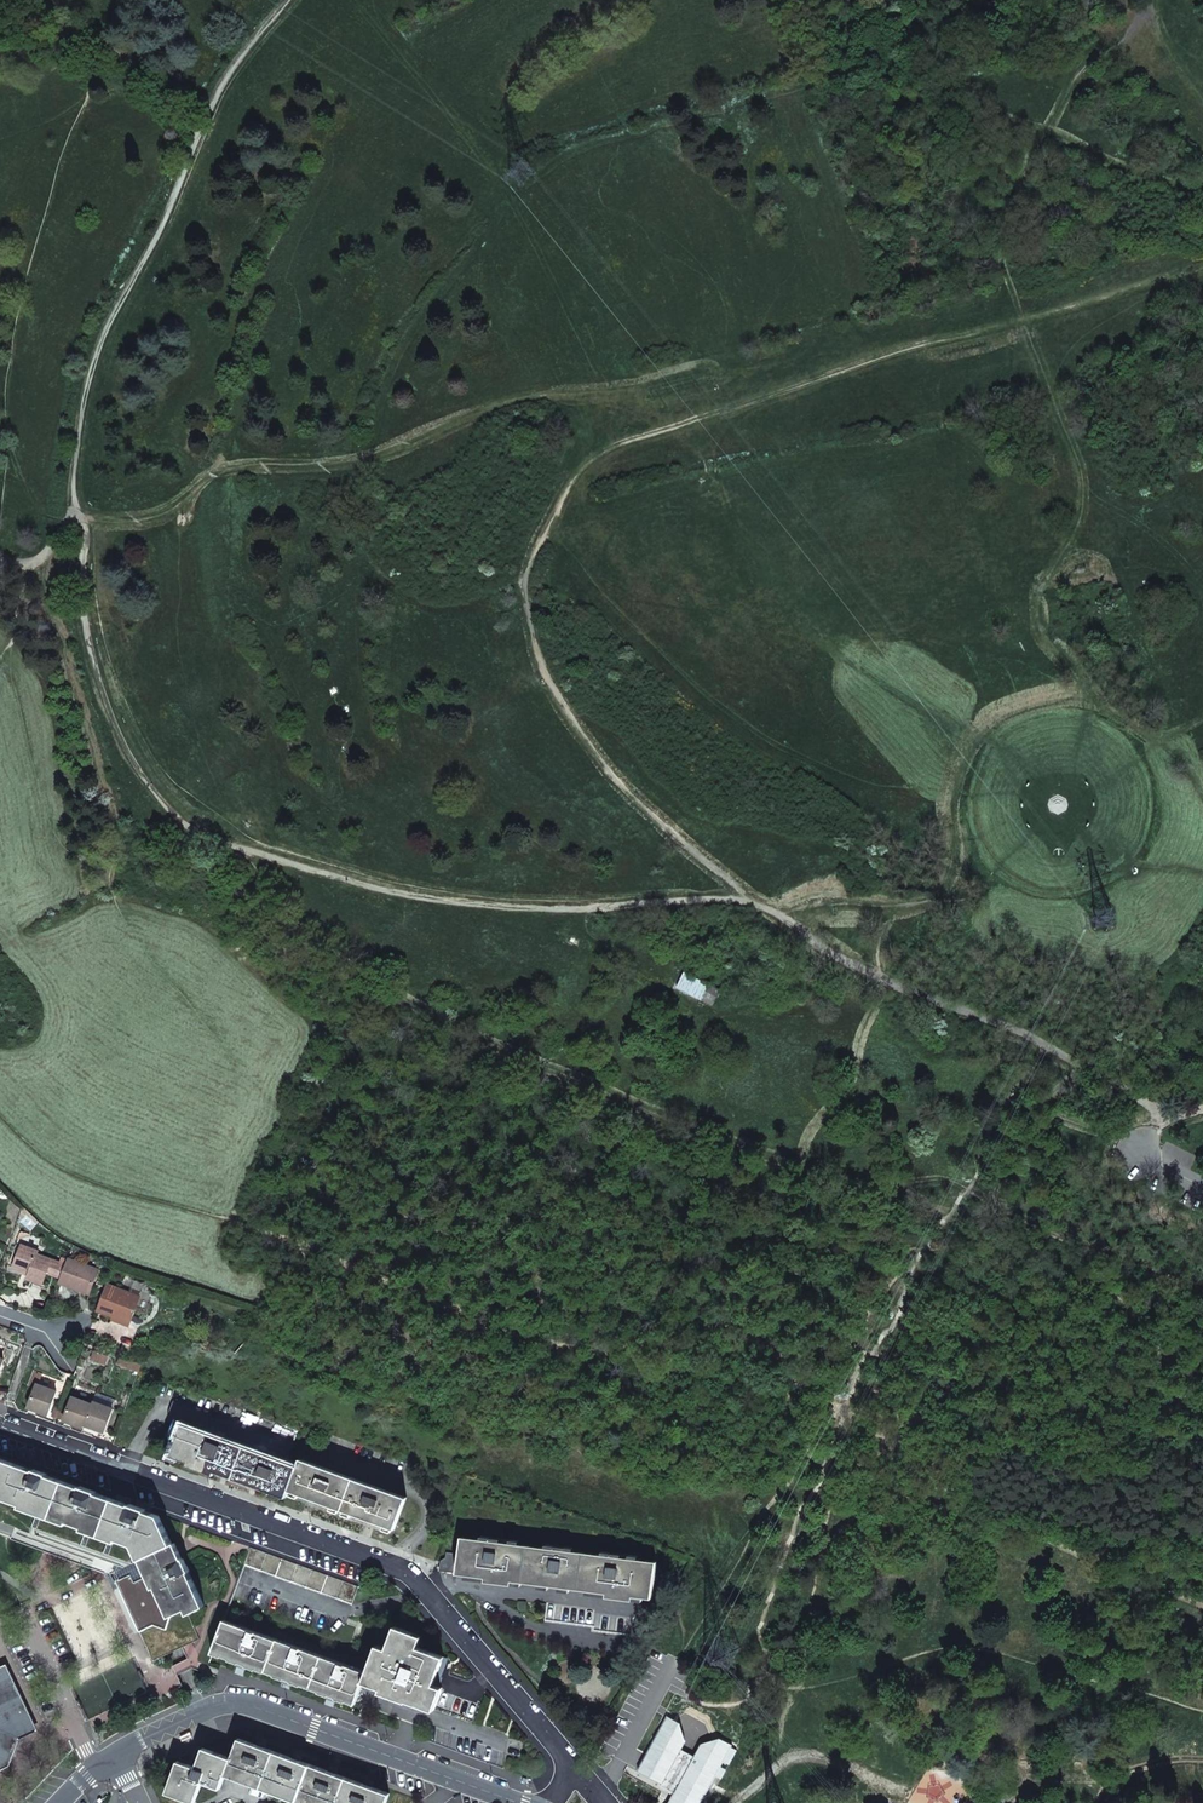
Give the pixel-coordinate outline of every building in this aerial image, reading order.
[(682,974),(674,988),(709,1009),(717,995),(682,974)] [(21,1245),(13,1267),(29,1273),(27,1279),(43,1284),(51,1259),(36,1254),(38,1251),(21,1245)] [(98,1270),(68,1259),(59,1282),(90,1293),(98,1270)] [(140,1297),(107,1284),(97,1310),(114,1316),(115,1313),(132,1319),(140,1297)] [(114,1316),(113,1319),(130,1325),(132,1319),(115,1313),(114,1316)] [(93,1358),(107,1363),(109,1357),(95,1352),(93,1358)] [(130,1359),(121,1356),(119,1363),(128,1366),(130,1359)] [(142,1364),(130,1359),(128,1366),(139,1370),(142,1364)] [(57,1391),(37,1384),(30,1403),(38,1406),(37,1410),(48,1414),(57,1391)] [(72,1397),(65,1416),(74,1419),(73,1423),(84,1427),(85,1424),(86,1420),(92,1404),(72,1397)] [(92,1404),(86,1420),(95,1424),(94,1427),(105,1431),(113,1408),(93,1402),(92,1404)] [(298,1466),(182,1424),(170,1455),(225,1475),(254,1486),(286,1497),(289,1490),(298,1466)] [(0,1458),(0,1497),(22,1505),(20,1507),(68,1524),(69,1522),(83,1527),(83,1530),(117,1542),(117,1540),(132,1545),(143,1569),(152,1589),(155,1588),(168,1617),(185,1609),(187,1614),(205,1606),(188,1572),(189,1571),(183,1558),(182,1559),(177,1548),(175,1543),(172,1544),(159,1517),(145,1512),(146,1510),(138,1507),(129,1504),(129,1506),(96,1494),(96,1492),(81,1486),(80,1488),(47,1476),(47,1474),(34,1469),(33,1470),(0,1458)] [(298,1466),(289,1490),(311,1498),(342,1509),(353,1478),(300,1459),(298,1466)] [(353,1478),(342,1509),(370,1520),(395,1529),(407,1498),(353,1478)] [(656,1562),(461,1537),(459,1554),(457,1573),(486,1577),(485,1581),(489,1582),(511,1584),(511,1580),(554,1585),(607,1592),(606,1596),(611,1597),(632,1599),(632,1595),(651,1598),(656,1562)] [(459,1554),(446,1552),(445,1558),(440,1561),(439,1571),(457,1573),(459,1554)] [(143,1569),(115,1583),(154,1661),(167,1655),(199,1639),(187,1614),(185,1609),(168,1617),(155,1588),(152,1589),(143,1569)] [(595,1608),(547,1602),(545,1620),(592,1626),(592,1630),(632,1635),(634,1617),(594,1612),(595,1608)] [(366,1673),(223,1620),(220,1630),(212,1653),(220,1657),(221,1655),(229,1658),(229,1660),(239,1663),(239,1662),(243,1663),(246,1665),(246,1666),(256,1670),(256,1668),(274,1675),(274,1676),(283,1680),(284,1678),(287,1680),(291,1681),(290,1682),(300,1686),(301,1684),(319,1691),(319,1693),(328,1696),(329,1695),(333,1696),(336,1697),(335,1698),(345,1702),(345,1701),(355,1704),(363,1682),(366,1673)] [(421,1637),(394,1627),(386,1650),(376,1646),(366,1673),(363,1682),(381,1688),(379,1692),(406,1702),(406,1701),(433,1710),(435,1708),(440,1691),(442,1688),(433,1685),(439,1671),(444,1657),(417,1648),(421,1637)] [(4,1764),(15,1733),(30,1727),(3,1672),(0,1673),(0,1762),(4,1764)] [(182,1686),(177,1675),(176,1674),(163,1680),(169,1692),(182,1686)] [(479,1705),(440,1691),(435,1708),(473,1722),(479,1705)] [(674,1792),(669,1802),(701,1802),(716,1776),(722,1779),(727,1769),(721,1766),(724,1761),(730,1764),(737,1750),(732,1747),(733,1744),(720,1737),(705,1737),(699,1749),(685,1741),(689,1734),(680,1723),(667,1716),(639,1769),(663,1782),(661,1785),(674,1792)] [(193,1802),(194,1802),(201,1782),(220,1789),(225,1775),(279,1794),(294,1800),(302,1802),(386,1802),(390,1794),(365,1785),(329,1771),(293,1759),(256,1745),(238,1738),(231,1759),(203,1748),(196,1768),(177,1761),(166,1793),(193,1802)] [(275,1802),(293,1802),(294,1800),(279,1794),(275,1802)]
